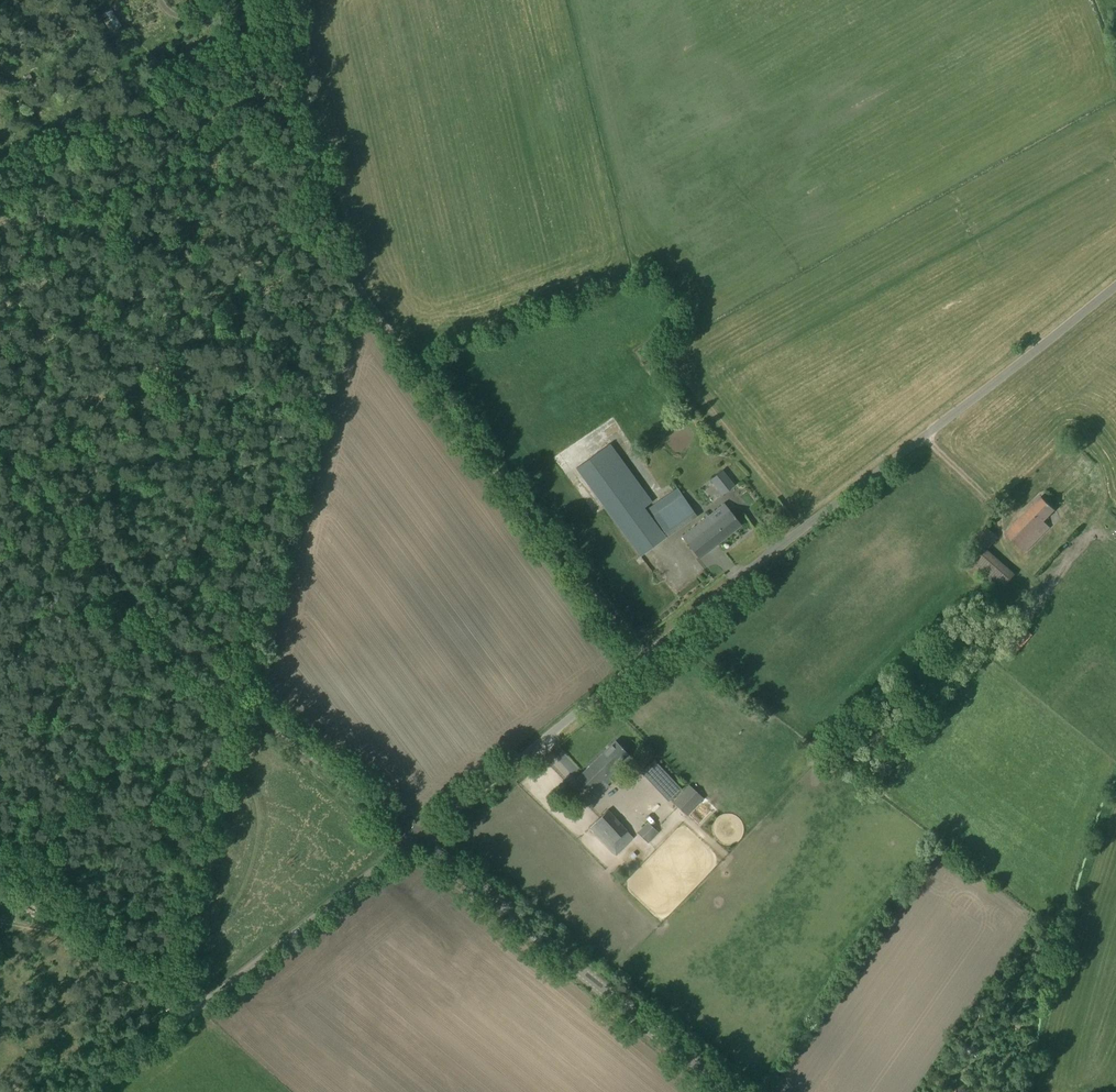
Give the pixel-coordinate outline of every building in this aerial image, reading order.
[(114,8),(105,11),(108,18),(104,19),(109,31),(121,27),(114,8)] [(174,372),(166,354),(155,358),(163,377),(174,372)] [(241,402),(239,396),(220,402),(223,409),(241,402)] [(610,443),(576,467),(641,555),(665,538),(642,505),(651,499),(610,443)] [(720,471),(711,478),(722,493),(731,485),(720,471)] [(677,487),(649,507),(668,534),(696,515),(677,487)] [(1050,526),(1044,521),(1055,509),(1041,496),(1005,532),(1024,551),(1050,526)] [(699,557),(740,524),(727,508),(716,517),(712,511),(710,512),(707,509),(704,509),(705,511),(707,514),(681,535),(699,557)] [(986,548),(997,536),(989,528),(978,541),(986,548)] [(970,558),(1003,587),(1014,574),(982,545),(970,558)] [(626,752),(615,740),(577,777),(594,796),(621,770),(614,763),(626,752)] [(654,752),(638,767),(651,781),(667,766),(654,752)] [(704,797),(689,784),(673,801),(688,815),(704,797)] [(590,827),(616,855),(633,838),(608,809),(590,827)] [(658,832),(648,821),(637,832),(648,843),(658,832)]
